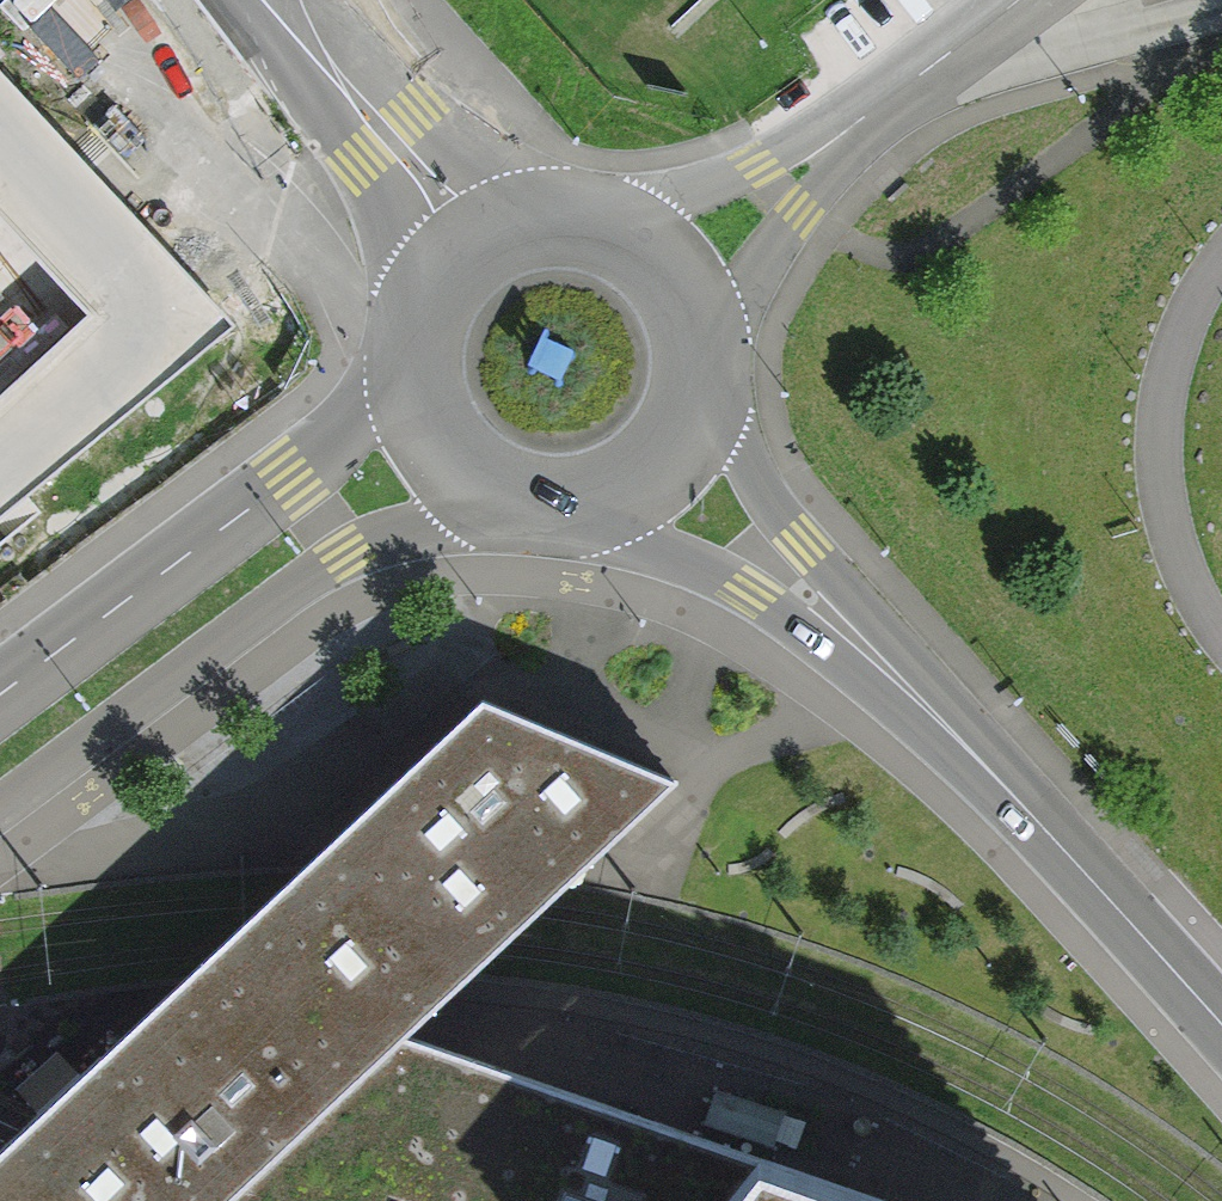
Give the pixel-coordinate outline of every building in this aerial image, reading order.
[(0,1145),(0,1200),(743,1200),(781,1155),(438,1039),(484,996),(499,983),(597,891),(604,884),(692,802),(484,711),(301,866),(283,881),(261,900),(189,968),(175,981),(149,1005),(0,1145)] [(781,1155),(743,1200),(918,1200),(781,1155)]
